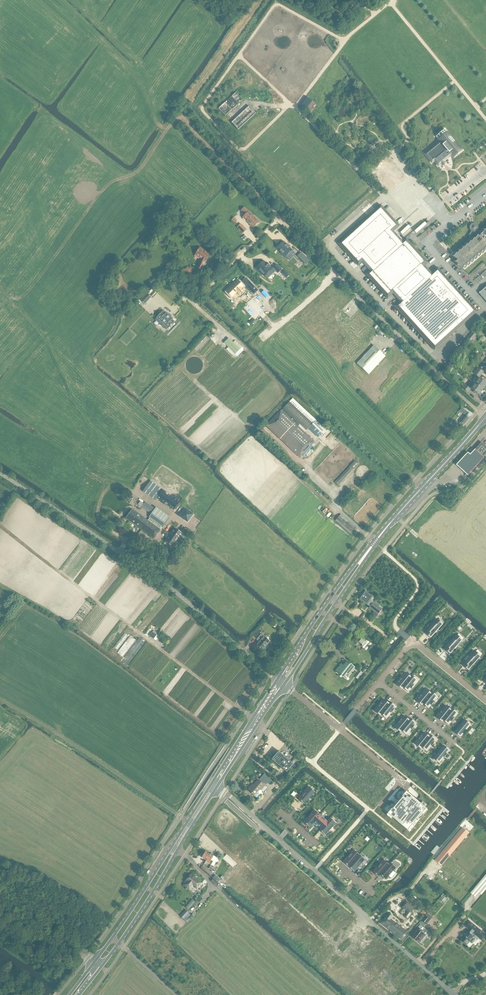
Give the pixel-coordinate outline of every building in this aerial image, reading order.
[(277,80),(271,86),(284,98),(289,92),(277,80)] [(305,96),(298,107),(302,110),(310,99),(305,96)] [(439,142),(425,154),(432,163),(434,161),(438,166),(441,164),(442,165),(445,163),(443,162),(450,156),(452,158),(462,150),(448,133),(447,133),(445,130),(436,137),(438,140),(439,142)] [(437,268),(434,270),(431,273),(424,265),(427,262),(406,238),(402,241),(397,236),(394,231),(399,226),(380,205),(338,244),(358,266),(361,263),(369,271),(365,275),(387,299),(392,294),(399,302),(394,306),(434,350),(477,312),(437,268)] [(244,208),(241,210),(241,211),(245,215),(242,218),(253,228),(259,222),(248,211),(248,212),(244,208)] [(247,231),(241,225),(238,228),(244,233),(247,231)] [(485,225),(482,229),(481,229),(479,231),(477,230),(475,229),(475,226),(473,226),(472,226),(472,230),(471,231),(468,235),(471,237),(453,253),(452,252),(450,255),(454,258),(453,261),(457,264),(457,266),(463,270),(485,251),(485,226),(485,225)] [(284,242),(276,249),(285,258),(286,257),(287,259),(293,252),(292,251),(284,242)] [(197,268),(202,270),(205,262),(210,254),(200,248),(195,255),(200,259),(197,268)] [(301,253),(297,256),(306,265),(309,261),(301,253)] [(263,261),(256,268),(264,276),(265,276),(266,278),(273,272),(274,273),(276,271),(278,273),(281,270),(276,265),(273,268),(271,270),(269,267),(270,266),(266,263),(266,264),(263,261)] [(187,268),(183,272),(188,276),(192,272),(187,268)] [(232,286),(226,292),(228,294),(227,294),(229,296),(230,295),(231,297),(235,293),(238,296),(244,290),(241,288),(242,286),(243,284),(254,295),(258,291),(246,278),(242,282),(240,284),(238,281),(234,284),(232,286)] [(151,298),(147,293),(140,300),(144,305),(151,298)] [(168,329),(175,322),(174,322),(172,319),(173,319),(173,318),(166,313),(167,313),(166,312),(166,313),(163,311),(156,318),(161,322),(159,324),(161,327),(163,325),(168,329),(167,329),(168,329)] [(472,332),(466,340),(471,344),(472,342),(471,341),(476,334),(472,332)] [(224,343),(235,354),(240,350),(228,338),(224,343)] [(368,375),(385,357),(373,346),(356,364),(368,375)] [(202,366),(202,364),(201,363),(201,361),(200,360),(198,359),(197,358),(195,358),(193,358),(192,358),(190,359),(189,360),(188,361),(187,362),(187,364),(186,365),(186,366),(187,368),(187,369),(188,370),(189,372),(191,372),(192,373),(194,373),(195,373),(196,373),(198,372),(199,371),(200,370),(201,369),(202,367),(202,366)] [(478,378),(474,383),(482,389),(485,384),(478,378)] [(474,383),(472,382),(468,387),(478,395),(482,389),(474,383)] [(464,384),(461,387),(467,392),(470,389),(464,384)] [(299,458),(314,442),(298,426),(299,424),(306,431),(312,424),(315,426),(319,430),(324,434),(327,431),(322,427),(317,422),(316,422),(299,405),(296,403),(295,404),(293,406),(291,404),(289,402),(283,409),(292,418),(291,420),(281,411),(266,426),(299,458)] [(466,416),(459,424),(462,426),(469,418),(466,416)] [(479,454),(482,457),(485,453),(485,447),(481,442),(474,450),(479,454)] [(468,453),(457,465),(469,476),(483,459),(475,452),(472,456),(468,453)] [(350,466),(339,478),(334,482),(335,483),(337,485),(352,470),(353,469),(358,464),(361,461),(357,458),(354,461),(350,466)] [(155,501),(157,498),(174,510),(180,502),(150,481),(143,492),(155,501)] [(132,510),(126,519),(139,528),(154,539),(160,530),(153,525),(155,522),(162,527),(169,517),(156,508),(149,518),(147,521),(132,510)] [(194,515),(185,509),(179,518),(188,524),(194,515)] [(340,515),(335,521),(349,534),(355,528),(340,515)] [(119,523),(116,528),(119,530),(122,525),(125,521),(122,519),(119,523)] [(165,542),(170,546),(173,547),(182,534),(175,528),(165,542)] [(367,605),(370,600),(373,597),(365,592),(360,600),(367,605)] [(370,600),(367,605),(370,607),(369,608),(378,614),(382,609),(373,602),(370,600)] [(437,618),(424,632),(430,637),(443,623),(437,618)] [(262,632),(259,629),(252,637),(255,639),(262,632)] [(456,634),(444,648),(449,653),(462,639),(456,634)] [(264,636),(263,637),(261,635),(256,640),(259,642),(256,645),(262,650),(270,642),(264,636)] [(360,638),(357,641),(362,645),(361,647),(366,651),(372,644),(366,640),(365,642),(360,638)] [(476,650),(463,664),(469,669),(482,655),(476,650)] [(341,664),(336,671),(343,677),(346,673),(348,675),(355,667),(347,662),(344,666),(341,664)] [(394,683),(400,688),(401,687),(410,676),(404,672),(394,683)] [(401,687),(407,691),(417,680),(411,675),(410,676),(401,687)] [(414,700),(420,705),(422,703),(430,693),(424,688),(414,700)] [(422,703),(427,708),(437,696),(431,692),(430,693),(422,703)] [(379,714),(388,703),(382,698),(372,710),(378,715),(379,714)] [(388,703),(379,714),(385,718),(395,706),(389,702),(388,703)] [(435,717),(440,722),(442,720),(450,710),(445,705),(435,717)] [(450,710),(442,720),(448,725),(457,713),(451,708),(450,710)] [(399,730),(408,720),(402,715),(393,727),(398,732),(399,730)] [(408,720),(399,730),(405,735),(415,723),(409,718),(408,720)] [(464,720),(453,732),(459,738),(470,725),(464,720)] [(420,747),(428,737),(422,732),(413,744),(419,748),(420,747)] [(420,747),(425,752),(435,740),(429,735),(428,737),(420,747)] [(442,746),(432,758),(438,764),(449,751),(442,746)] [(272,760),(285,771),(286,772),(293,764),(278,752),(272,760)] [(266,785),(270,780),(264,774),(260,779),(266,785)] [(261,790),(263,792),(267,788),(265,786),(258,779),(253,785),(252,784),(247,790),(254,796),(260,790),(261,790)] [(309,787),(298,799),(304,804),(314,792),(309,787)] [(392,809),(388,813),(393,817),(392,818),(402,826),(402,825),(407,829),(411,825),(412,825),(422,813),(421,813),(425,808),(420,804),(421,804),(411,796),(406,793),(402,797),(398,801),(398,802),(397,804),(395,804),(392,808),(392,809)] [(314,810),(304,822),(309,827),(314,822),(319,815),(314,810)] [(319,815),(314,822),(321,828),(327,822),(319,815)] [(321,828),(320,830),(325,835),(335,823),(330,819),(327,822),(321,828)] [(462,828),(435,860),(441,865),(468,833),(462,828)] [(354,850),(343,862),(349,867),(359,855),(354,850)] [(211,865),(213,861),(215,863),(217,862),(218,860),(218,858),(214,856),(213,856),(213,855),(212,854),(211,854),(210,854),(210,855),(205,852),(204,852),(203,852),(203,853),(202,854),(203,854),(203,855),(204,855),(202,858),(207,861),(206,862),(209,864),(209,863),(211,865)] [(236,863),(226,855),(222,859),(232,868),(236,863)] [(359,855),(349,867),(354,871),(364,860),(359,855)] [(383,860),(373,872),(378,877),(380,875),(389,865),(383,860)] [(389,865),(380,875),(385,879),(395,868),(390,863),(389,865)] [(195,887),(194,887),(197,889),(202,883),(191,874),(186,881),(183,885),(190,890),(193,885),(195,887)] [(470,893),(475,897),(479,893),(481,895),(485,889),(485,874),(470,893)] [(188,910),(195,902),(192,900),(186,907),(188,910)] [(407,918),(410,913),(411,914),(415,907),(413,906),(413,907),(406,902),(402,908),(407,911),(404,915),(407,918)] [(186,910),(180,916),(183,920),(189,913),(186,910)] [(388,913),(380,923),(400,940),(407,932),(390,919),(392,916),(388,913)] [(427,913),(421,921),(423,922),(426,924),(431,916),(427,913)] [(469,942),(470,941),(470,943),(471,943),(473,943),(475,941),(475,939),(474,939),(472,939),(472,938),(473,937),(477,940),(479,938),(481,941),(485,935),(468,920),(463,926),(468,930),(460,940),(466,945),(467,944),(467,945),(469,942)] [(423,922),(411,937),(419,943),(428,931),(424,928),(424,926),(426,924),(423,922)]
